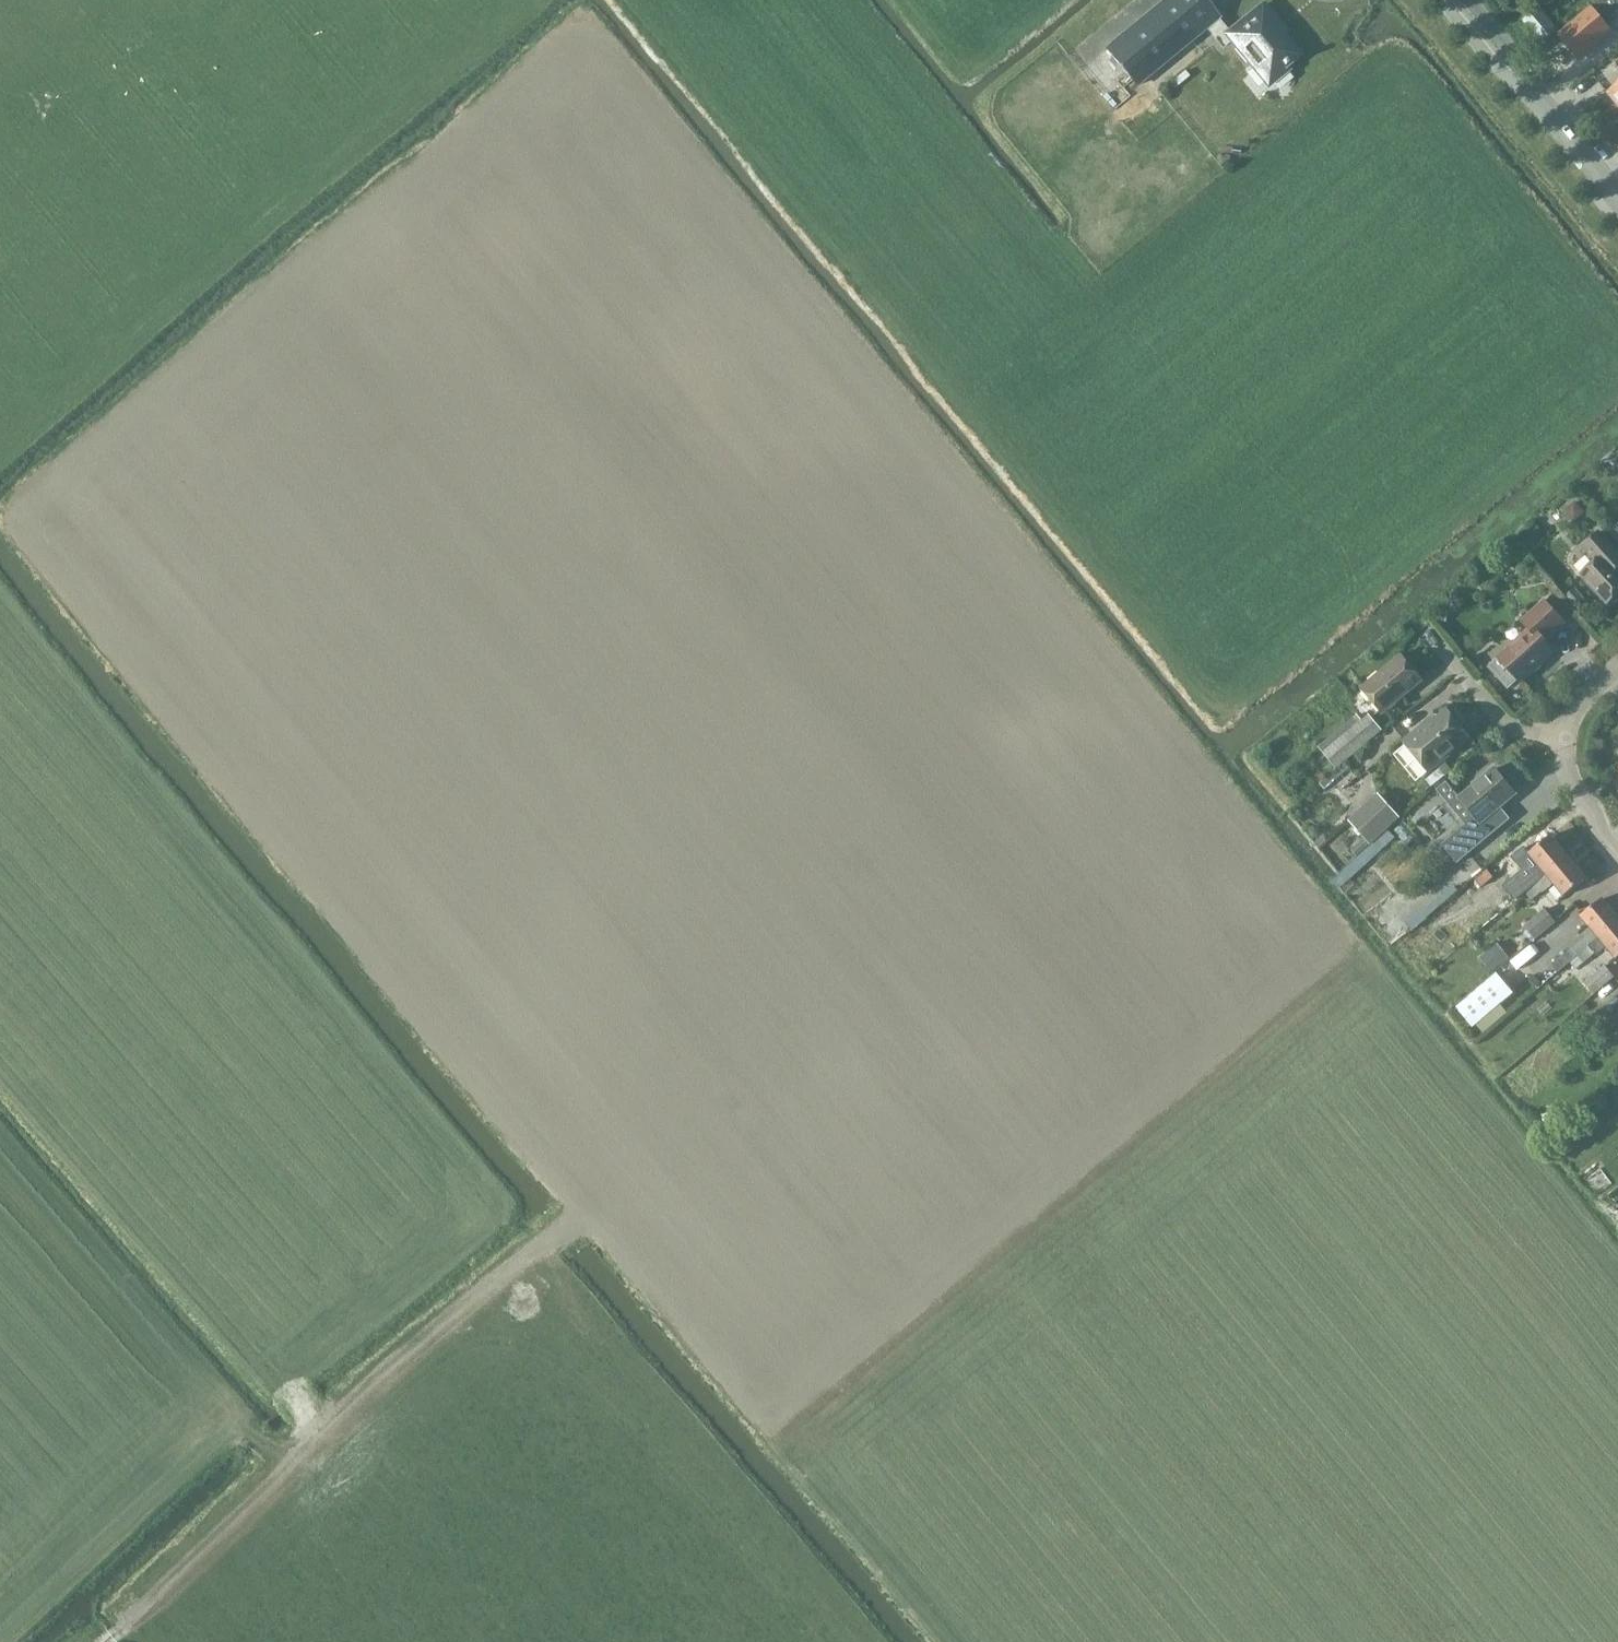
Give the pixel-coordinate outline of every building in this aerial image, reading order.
[(1107,50),(1136,84),(1206,27),(1223,47),(1231,40),(1251,63),(1254,61),(1272,82),(1288,69),(1285,65),(1298,55),(1280,32),(1279,33),(1273,26),(1274,26),(1274,25),(1275,24),(1276,23),(1276,22),(1276,21),(1275,20),(1275,19),(1263,5),(1229,32),(1218,19),(1220,17),(1205,0),(1167,0),(1107,50)] [(1617,12),(1617,0),(1599,0),(1559,34),(1579,58),(1611,32),(1604,24),(1617,12)] [(1607,92),(1617,106),(1617,83),(1607,92)] [(1566,512),(1574,521),(1585,511),(1577,502),(1566,512)] [(1610,531),(1617,540),(1617,523),(1610,531)] [(1617,595),(1617,573),(1610,564),(1617,556),(1617,554),(1599,532),(1583,547),(1596,562),(1581,575),(1608,604),(1617,595)] [(1575,588),(1566,596),(1576,607),(1585,599),(1575,588)] [(1495,669),(1495,670),(1495,672),(1495,673),(1495,674),(1496,675),(1496,677),(1497,678),(1498,679),(1498,680),(1499,681),(1500,682),(1501,682),(1502,683),(1504,683),(1505,684),(1506,684),(1507,685),(1508,685),(1510,685),(1511,685),(1512,684),(1514,684),(1515,684),(1516,683),(1517,682),(1518,682),(1520,680),(1520,681),(1554,649),(1544,638),(1563,621),(1544,599),(1521,620),(1529,628),(1498,656),(1500,659),(1499,660),(1498,661),(1497,662),(1497,663),(1496,664),(1496,665),(1495,667),(1495,668),(1495,669)] [(1446,622),(1448,611),(1437,609),(1435,620),(1446,622)] [(1382,713),(1421,681),(1401,657),(1362,689),(1382,713)] [(1398,727),(1423,705),(1417,698),(1392,719),(1398,727)] [(1617,708),(1610,715),(1617,723),(1617,708)] [(1428,772),(1469,738),(1446,711),(1421,732),(1419,730),(1404,742),(1428,772)] [(1383,730),(1369,714),(1362,720),(1357,714),(1318,747),(1337,769),(1383,730)] [(1447,781),(1437,790),(1465,824),(1441,844),(1457,864),(1481,844),(1505,824),(1493,810),(1515,792),(1494,767),(1459,796),(1447,781)] [(1378,793),(1348,821),(1365,840),(1352,852),(1359,858),(1372,846),(1370,845),(1401,816),(1378,793)] [(1529,855),(1538,866),(1527,875),(1529,878),(1531,876),(1537,882),(1546,875),(1567,858),(1550,837),(1529,855)] [(1586,880),(1568,859),(1567,858),(1546,875),(1537,882),(1524,892),(1532,901),(1540,895),(1541,896),(1554,885),(1565,898),(1586,880)] [(1474,879),(1481,887),(1493,877),(1487,869),(1474,879)] [(1524,892),(1537,882),(1531,876),(1529,878),(1519,886),(1524,892)] [(1503,890),(1490,901),(1498,912),(1512,901),(1503,890)] [(1617,924),(1617,919),(1603,900),(1581,917),(1589,927),(1579,936),(1582,940),(1572,948),(1577,956),(1617,924)] [(1535,941),(1556,923),(1545,910),(1525,926),(1535,941)] [(1617,961),(1617,960),(1617,924),(1577,956),(1578,956),(1570,962),(1577,970),(1595,955),(1596,956),(1606,948),(1617,961)] [(1558,972),(1570,962),(1578,956),(1577,956),(1572,948),(1552,965),(1558,972)] [(1479,959),(1491,974),(1503,964),(1491,949),(1479,959)] [(1593,996),(1615,978),(1605,966),(1584,983),(1593,996)] [(1497,973),(1457,1007),(1474,1027),(1514,993),(1497,973)] [(1602,1045),(1617,1035),(1604,1014),(1589,1024),(1602,1045)] [(1560,1073),(1563,1062),(1555,1060),(1551,1070),(1560,1073)] [(1555,1110),(1543,1115),(1547,1129),(1560,1124),(1555,1110)]
